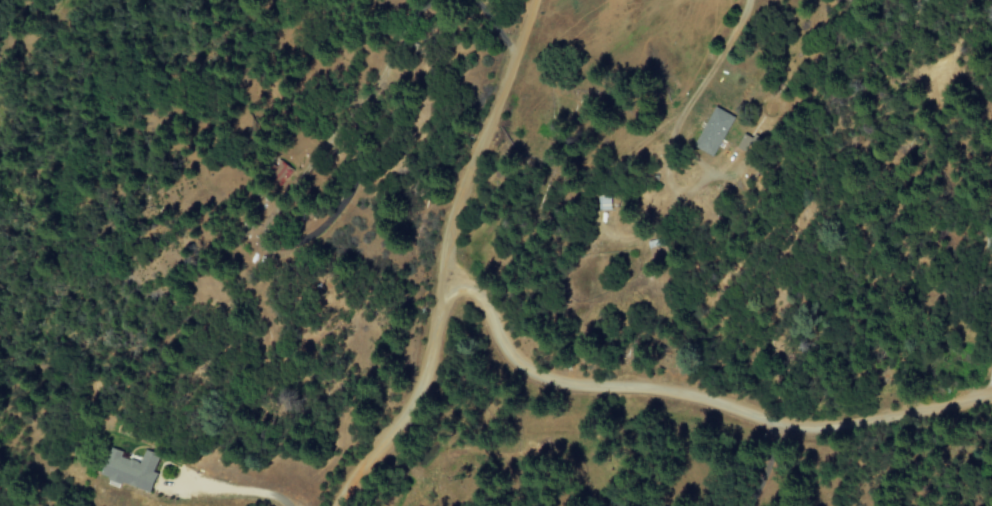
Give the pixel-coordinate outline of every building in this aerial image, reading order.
[(712,157),(734,118),(715,107),(693,147),(712,157)] [(743,152),(747,144),(752,147),(755,140),(744,135),(737,149),(743,152)] [(150,493),(155,474),(152,473),(157,456),(142,452),(139,463),(120,458),(122,452),(107,448),(100,475),(109,478),(107,485),(119,488),(120,485),(150,493)]
